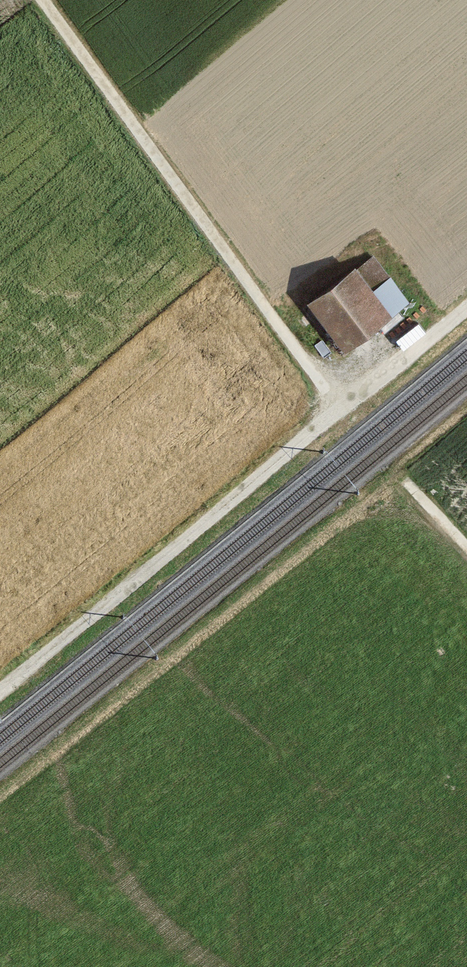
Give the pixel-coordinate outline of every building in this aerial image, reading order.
[(351,265),(305,299),(342,349),(388,315),(351,265)]
